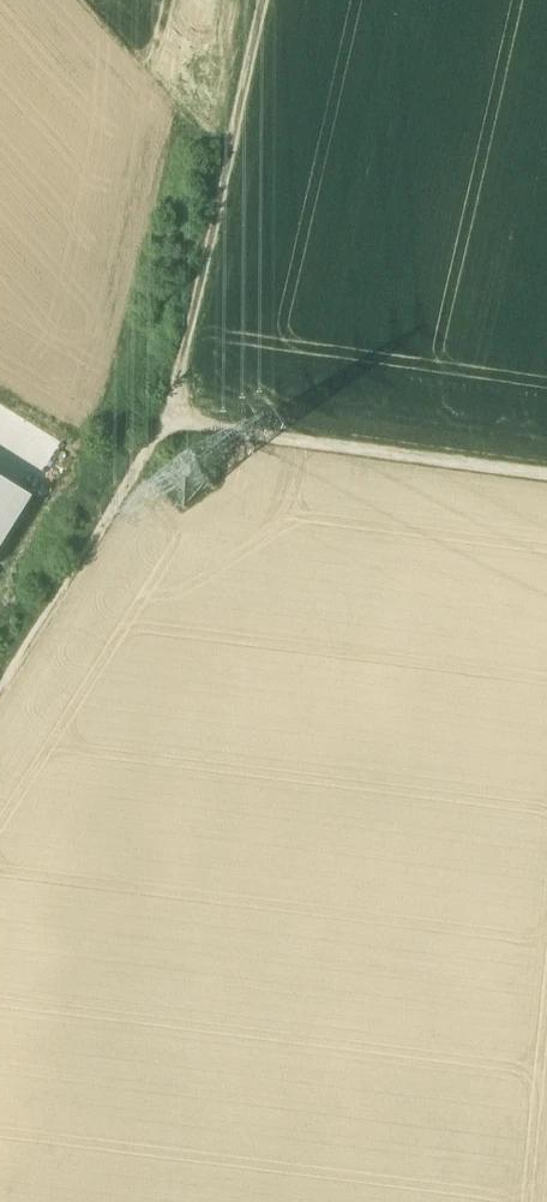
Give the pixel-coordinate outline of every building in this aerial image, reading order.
[(32,500),(0,480),(0,551),(32,500)]
